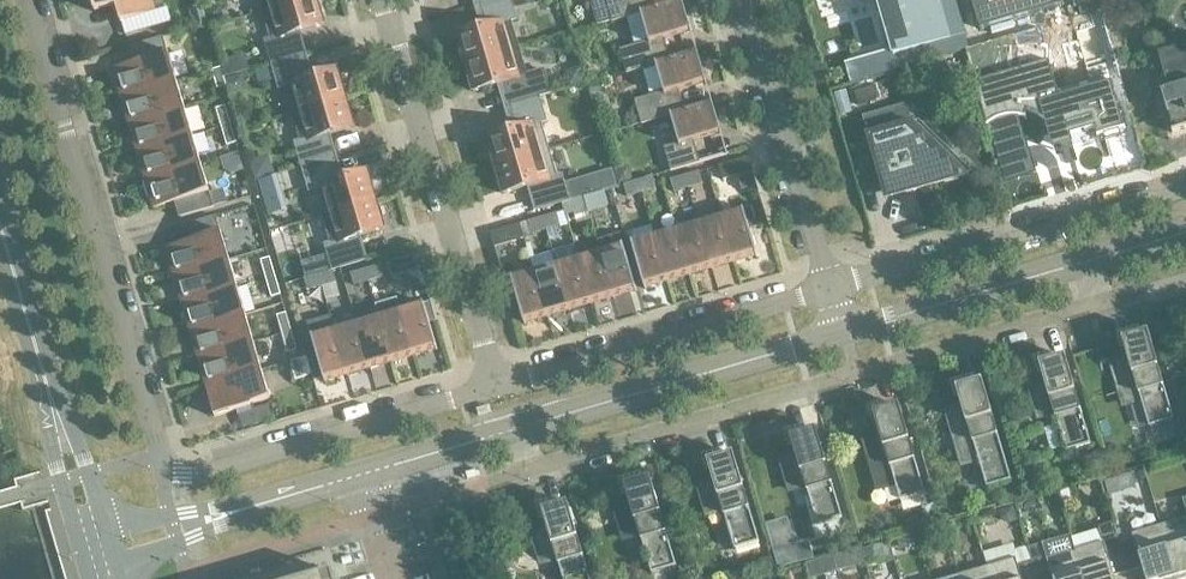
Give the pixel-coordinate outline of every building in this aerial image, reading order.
[(109,9),(116,7),(121,22),(156,12),(153,0),(91,0),(93,6),(96,6),(97,12),(109,9)] [(263,13),(306,0),(259,0),(263,13)] [(317,0),(306,0),(263,13),(271,39),(265,41),(272,65),(301,57),(294,34),(325,25),(324,24),(317,0)] [(465,64),(518,48),(510,21),(516,20),(510,0),(494,0),(480,4),(487,27),(457,36),(457,37),(458,37),(465,64)] [(641,14),(641,13),(655,9),(655,8),(652,0),(602,0),(591,3),(598,26),(612,22),(612,23),(641,14)] [(620,50),(627,74),(656,65),(656,64),(670,60),(670,59),(664,40),(691,32),(682,2),(684,1),(683,0),(682,0),(655,8),(655,9),(641,13),(641,14),(649,42),(620,50)] [(940,0),(877,0),(894,56),(952,39),(940,0)] [(980,31),(1063,6),(1061,0),(971,0),(980,31)] [(189,10),(194,27),(207,24),(202,7),(189,10)] [(1099,10),(1095,11),(1081,15),(1074,18),(1077,33),(1104,24),(1099,10)] [(168,53),(163,38),(128,48),(133,63),(112,69),(113,72),(119,70),(123,86),(124,86),(127,94),(120,96),(120,98),(177,81),(168,53)] [(526,75),(518,48),(465,64),(473,91),(473,93),(504,84),(510,106),(539,98),(551,94),(544,70),(526,75)] [(1147,99),(1147,101),(1148,100),(1152,111),(1158,122),(1169,119),(1173,133),(1172,133),(1173,134),(1185,131),(1185,48),(1157,56),(1158,58),(1159,57),(1169,92),(1147,99)] [(1095,129),(1098,138),(1103,136),(1105,142),(1122,137),(1120,131),(1126,130),(1112,83),(1106,84),(1105,79),(1088,84),(1089,89),(1084,91),(1085,96),(1061,104),(1049,63),(1047,63),(1047,50),(1017,49),(1014,71),(975,84),(987,127),(990,124),(993,122),(997,120),(1000,119),(1004,118),(1007,117),(1011,117),(1015,116),(1019,117),(1022,117),(1026,118),(1028,112),(1031,113),(1035,114),(1038,116),(1041,118),(1044,120),(1047,123),(1050,126),(1053,129),(1055,132),(1057,136),(1059,140),(1060,143),(1061,146),(1061,149),(1074,145),(1071,136),(1095,129)] [(698,52),(698,51),(670,59),(670,60),(656,64),(656,65),(664,93),(635,101),(642,125),(671,117),(671,115),(685,111),(685,110),(679,91),(706,83),(697,53),(698,52)] [(285,88),(293,115),(346,99),(338,72),(338,70),(308,79),(301,57),(272,65),(279,89),(285,88)] [(227,87),(222,68),(212,71),(218,90),(227,87)] [(268,70),(255,73),(259,86),(271,82),(268,70)] [(177,81),(120,98),(121,99),(127,98),(131,114),(132,113),(135,122),(128,124),(129,125),(185,109),(177,81)] [(855,93),(859,105),(881,99),(877,86),(855,93)] [(845,91),(834,94),(840,115),(852,111),(845,91)] [(488,139),(496,166),(548,151),(540,124),(546,122),(539,98),(510,106),(517,129),(487,138),(487,139),(488,139)] [(295,143),(302,167),(331,159),(324,136),(355,127),(354,126),(346,99),(293,115),(301,142),(295,143)] [(664,148),(671,172),(700,163),(694,142),(721,134),(712,104),(714,103),(713,102),(685,110),(685,111),(671,115),(671,117),(679,143),(664,148)] [(226,107),(216,110),(222,128),(231,125),(226,107)] [(185,109),(129,125),(129,127),(135,125),(139,141),(141,141),(143,149),(136,152),(137,153),(193,136),(185,109)] [(271,121),(275,139),(293,134),(289,116),(271,121)] [(915,120),(913,123),(867,136),(886,199),(968,176),(968,174),(969,173),(915,120)] [(231,125),(222,128),(227,147),(237,144),(231,125)] [(193,136),(137,153),(137,154),(143,153),(148,169),(149,168),(151,177),(144,179),(145,181),(201,164),(193,136)] [(556,177),(548,151),(496,166),(503,193),(503,195),(534,186),(541,209),(569,201),(566,189),(562,175),(556,177)] [(719,167),(723,181),(753,172),(749,158),(719,167)] [(329,215),(376,201),(368,174),(369,174),(368,173),(338,181),(331,159),(302,167),(310,191),(321,188),(328,214),(329,215)] [(174,203),(179,218),(214,208),(209,193),(210,193),(201,164),(145,181),(145,182),(151,180),(156,196),(157,196),(159,205),(153,207),(153,209),(174,203)] [(685,177),(688,188),(703,184),(699,172),(685,177)] [(670,181),(674,192),(688,188),(685,177),(670,181)] [(638,182),(642,193),(656,189),(653,178),(638,182)] [(596,180),(566,189),(569,201),(570,202),(584,198),(598,193),(600,193),(596,180)] [(273,198),(275,184),(263,182),(261,196),(273,198)] [(642,193),(638,182),(624,186),(627,197),(642,193)] [(602,205),(598,193),(584,198),(587,209),(602,205)] [(573,213),(587,209),(584,198),(570,202),(573,213)] [(376,201),(329,215),(328,214),(322,216),(323,217),(331,244),(325,245),(333,271),(361,262),(354,238),(385,230),(384,228),(376,201)] [(742,210),(721,216),(734,263),(756,257),(757,257),(750,230),(756,228),(750,209),(744,210),(744,209),(742,210)] [(560,226),(557,214),(542,219),(546,230),(560,226)] [(721,216),(698,223),(712,270),(734,263),(721,216)] [(173,276),(173,277),(230,261),(221,232),(216,217),(182,227),(186,243),(165,249),(165,251),(171,249),(176,265),(177,265),(180,274),(173,276)] [(531,234),(546,230),(542,219),(528,223),(531,234)] [(712,270),(698,223),(676,229),(690,276),(712,270)] [(520,225),(491,234),(495,248),(524,239),(520,225)] [(676,229),(654,236),(668,282),(690,276),(676,229)] [(597,241),(600,252),(614,298),(635,292),(636,292),(637,292),(623,244),(620,235),(597,241)] [(646,289),(668,282),(654,236),(633,242),(631,242),(645,290),(646,289)] [(614,298),(600,252),(578,258),(592,305),(614,298)] [(417,256),(387,264),(391,278),(421,270),(417,256)] [(556,265),(570,311),(592,305),(578,258),(556,265)] [(266,280),(276,277),(270,259),(261,262),(266,280)] [(181,305),(238,288),(230,261),(173,277),(174,279),(179,277),(184,293),(185,293),(188,301),(181,303),(181,305)] [(556,265),(534,271),(547,318),(570,311),(556,265)] [(379,267),(365,271),(368,282),(383,278),(379,267)] [(333,271),(319,276),(322,287),(336,283),(333,271)] [(368,282),(365,271),(351,275),(354,286),(368,282)] [(547,318),(534,271),(512,277),(511,277),(511,278),(504,280),(510,300),(517,298),(525,325),(526,325),(526,324),(547,318)] [(319,276),(304,280),(307,291),(322,287),(319,276)] [(266,280),(272,299),(281,296),(276,277),(266,280)] [(189,331),(189,332),(246,316),(238,288),(181,305),(182,306),(188,305),(192,321),(193,320),(196,329),(189,331)] [(415,357),(401,310),(397,299),(375,305),(379,316),(392,363),(415,357)] [(436,322),(431,302),(424,304),(424,303),(422,303),(422,304),(401,310),(415,357),(436,350),(436,351),(438,350),(430,324),(436,322)] [(286,314),(277,317),(282,335),(292,333),(286,314)] [(198,360),(254,343),(246,316),(189,332),(190,334),(196,332),(200,348),(201,348),(204,357),(197,359),(198,360)] [(392,363),(379,316),(356,323),(370,370),(392,363)] [(356,323),(334,329),(348,376),(370,370),(356,323)] [(348,376),(334,329),(313,336),(311,336),(325,383),(327,383),(348,376)] [(288,354),(297,351),(292,333),(282,335),(288,354)] [(1174,421),(1148,333),(1123,341),(1128,358),(1111,363),(1124,405),(1140,400),(1149,428),(1174,421)] [(205,386),(206,388),(262,371),(254,343),(198,360),(198,361),(204,360),(209,376),(210,375),(212,384),(205,386)] [(1091,445),(1065,358),(1040,365),(1045,382),(1030,386),(1039,418),(1054,413),(1066,452),(1091,445)] [(291,363),(296,381),(305,378),(300,360),(291,363)] [(251,405),(270,399),(262,371),(206,388),(215,417),(238,410),(251,407),(251,405)] [(1163,383),(1170,407),(1179,405),(1185,403),(1185,382),(1184,377),(1172,381),(1163,383)] [(1011,481),(982,382),(957,389),(962,406),(947,411),(963,465),(978,460),(986,488),(1011,481)] [(251,407),(238,410),(244,430),(277,421),(270,399),(251,405),(251,407)] [(895,485),(900,501),(925,494),(899,406),(874,414),(879,431),(863,436),(878,490),(895,485)] [(816,431),(791,438),(796,455),(781,460),(790,491),(806,486),(817,525),(842,518),(816,431)] [(723,511),(734,550),(759,542),(733,455),(709,462),(714,479),(698,484),(707,515),(723,511)] [(1115,477),(1103,481),(1107,493),(1115,490),(1118,486),(1115,477)] [(651,574),(676,567),(650,479),(626,487),(631,504),(615,508),(624,539),(640,535),(651,574)] [(1006,493),(1010,505),(1024,501),(1020,489),(1006,493)] [(562,578),(589,578),(568,504),(543,511),(548,528),(532,533),(541,564),(556,559),(562,578)] [(938,518),(933,505),(922,507),(927,522),(938,518)] [(1014,507),(1000,511),(1002,519),(1010,524),(1018,521),(1014,507)] [(788,519),(766,525),(778,571),(788,568),(814,560),(809,543),(795,546),(788,519)] [(1161,527),(1176,578),(1185,578),(1185,519),(1161,527)] [(1075,552),(1083,578),(1114,578),(1114,577),(1128,573),(1120,545),(1113,523),(1112,523),(1113,525),(1104,528),(1101,533),(1103,543),(1104,543),(1075,552)] [(1161,527),(1132,535),(1134,541),(1120,545),(1128,573),(1142,569),(1145,578),(1176,578),(1161,527)] [(913,535),(898,540),(900,550),(916,545),(913,535)] [(1075,552),(1071,536),(1028,549),(1031,561),(1037,578),(1083,578),(1075,552)] [(862,550),(865,564),(879,560),(885,559),(881,545),(862,550)] [(862,550),(861,549),(833,556),(838,572),(865,564),(862,550)] [(776,573),(776,572),(772,560),(772,558),(760,561),(764,577),(776,573)] [(509,559),(496,562),(499,574),(512,572),(509,559)] [(824,573),(835,570),(832,559),(821,562),(824,573)] [(990,578),(1037,578),(1031,561),(1017,566),(1015,559),(987,567),(990,578)] [(959,576),(960,578),(990,578),(987,567),(959,576)] [(779,574),(781,578),(791,578),(789,571),(779,574)]
